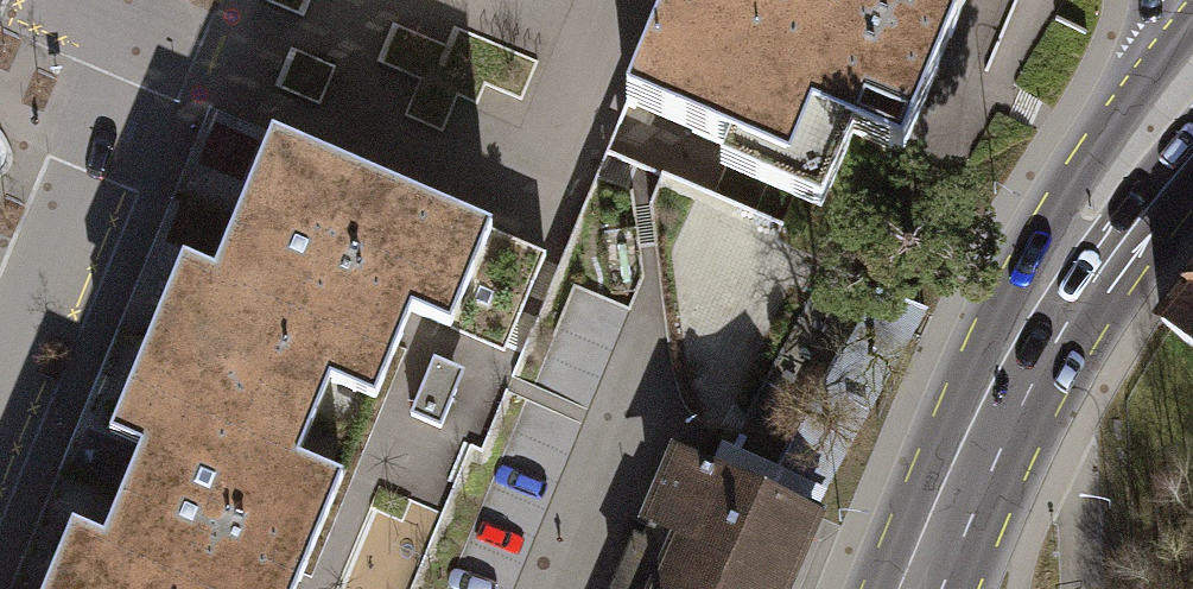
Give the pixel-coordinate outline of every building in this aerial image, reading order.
[(968,0),(671,0),(626,105),(729,148),(779,169),(770,190),(821,212),(853,136),(902,156),(968,0)] [(272,140),(210,113),(10,588),(39,588),(140,350),(196,215),(228,228),(252,171),(258,174),(272,140)] [(492,232),(272,140),(258,174),(252,171),(228,228),(196,215),(140,350),(315,424),(330,385),(375,404),(412,315),(451,331),(492,232)] [(720,168),(770,190),(779,169),(729,148),(720,168)] [(1160,320),(1192,348),(1192,280),(1160,320)] [(889,294),(812,427),(841,442),(924,311),(889,294)] [(39,588),(298,588),(344,481),(299,462),(315,424),(140,350),(39,588)] [(448,412),(464,375),(435,362),(419,400),(448,412)] [(814,515),(813,514),(844,444),(841,442),(812,427),(753,396),(715,470),(676,453),(661,486),(670,490),(645,546),(636,542),(615,588),(782,588),(814,515)] [(315,588),(344,588),(378,503),(354,493),(315,588)]
